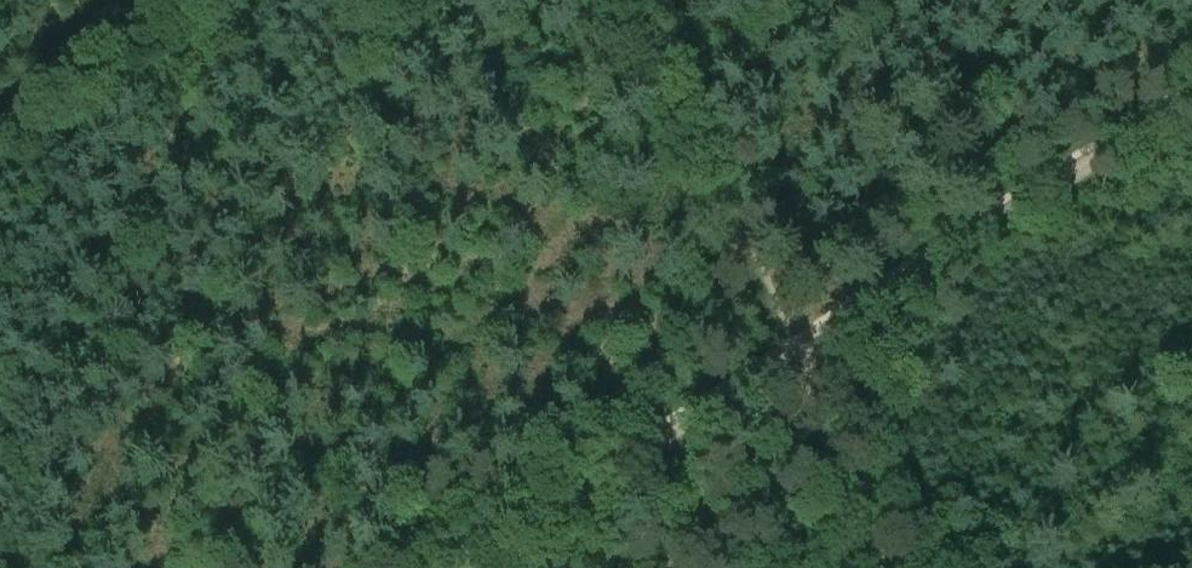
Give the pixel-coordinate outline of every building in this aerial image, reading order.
[(954,214),(939,222),(946,235),(961,227),(954,214)]
